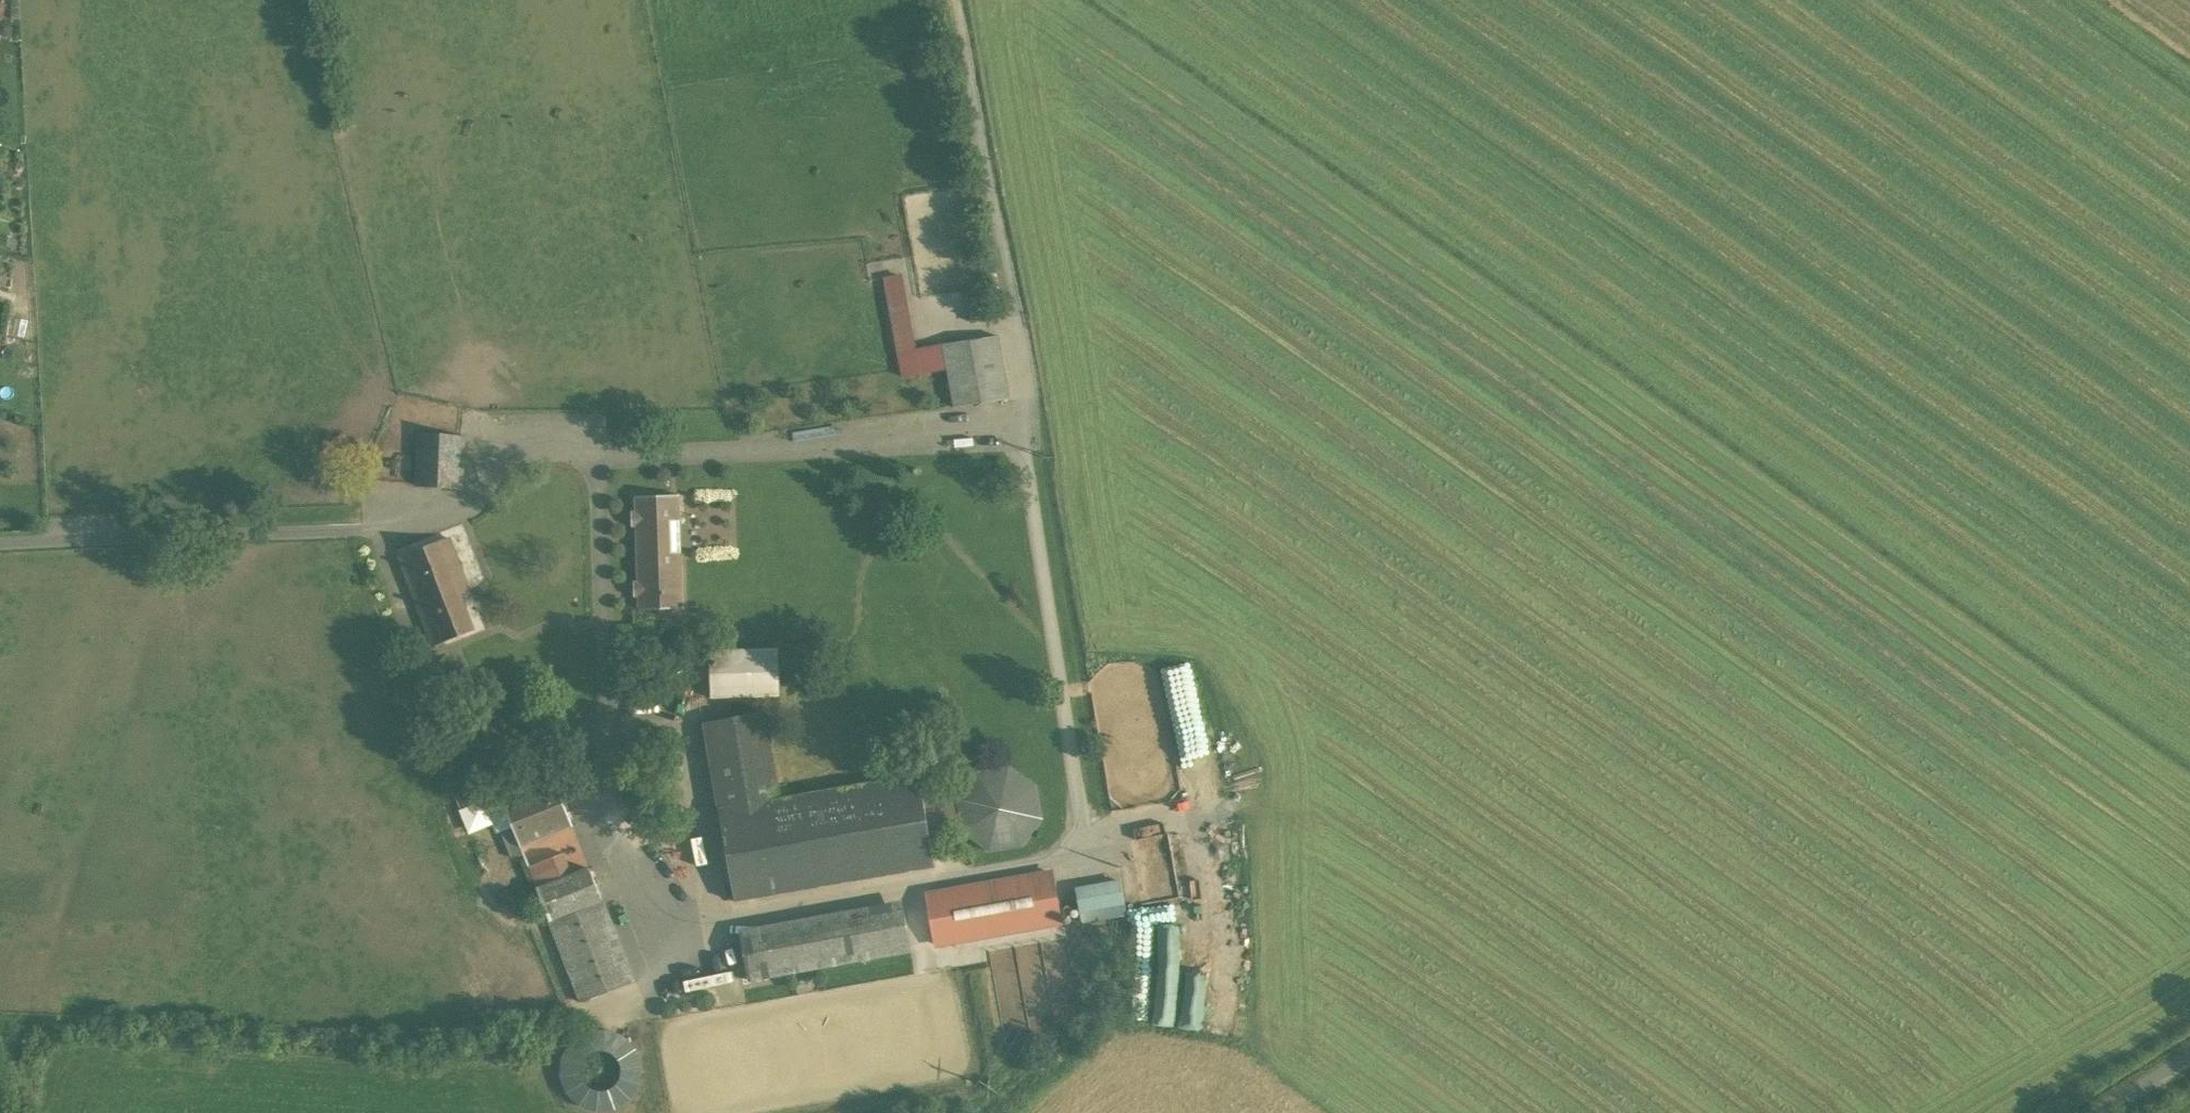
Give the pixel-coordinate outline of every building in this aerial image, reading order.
[(903,370),(946,363),(943,344),(915,349),(903,275),(889,278),(903,370)] [(997,335),(943,344),(946,363),(954,408),(1009,398),(997,335)] [(467,433),(417,429),(414,478),(464,481),(467,433)] [(690,488),(638,488),(638,609),(690,609),(690,488)] [(450,539),(399,558),(432,644),(474,628),(461,592),(470,589),(450,539)] [(779,647),(709,646),(708,693),(778,694),(779,647)] [(772,711),(708,721),(735,902),(936,871),(921,773),(784,793),(772,711)] [(978,849),(1054,836),(1041,760),(965,773),(978,849)] [(554,779),(502,800),(520,846),(572,826),(554,779)] [(563,852),(529,866),(582,1002),(634,981),(589,868),(572,875),(563,852)] [(1062,929),(1051,870),(924,894),(935,952),(1062,929)] [(1082,883),(1089,922),(1136,913),(1129,875),(1082,883)] [(903,900),(743,927),(752,978),(911,951),(903,900)] [(1190,1012),(1192,907),(1169,907),(1166,1012),(1190,1012)] [(644,1104),(645,1030),(571,1029),(571,1104),(644,1104)]
